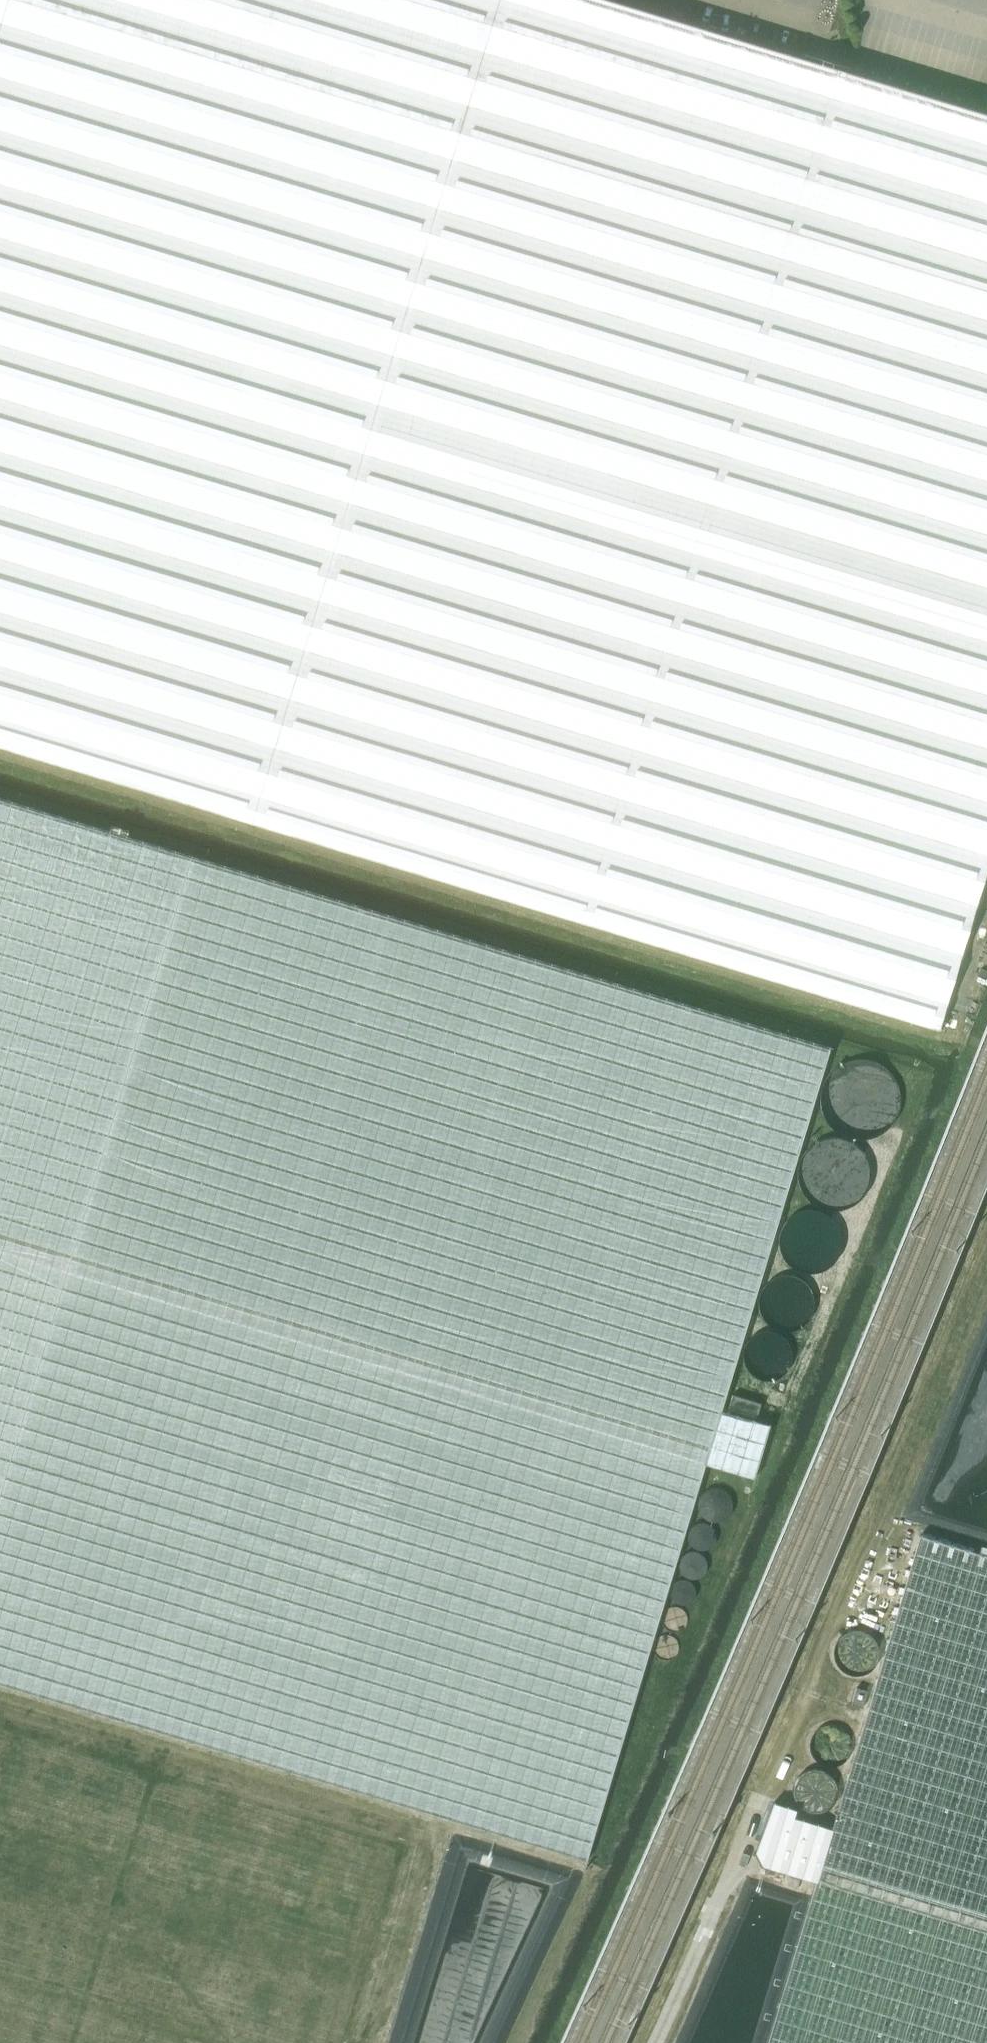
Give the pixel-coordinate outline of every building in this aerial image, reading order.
[(251,821),(935,1028),(936,1028),(939,1017),(945,998),(973,904),(986,859),(986,115),(608,0),(0,0),(0,745),(251,821)] [(586,1860),(705,1463),(753,1478),(769,1424),(721,1410),(829,1048),(0,799),(0,1684),(586,1860)] [(761,1403),(732,1394),(728,1408),(757,1417),(761,1403)] [(919,1535),(831,1828),(801,1819),(785,1872),(815,1881),(766,2042),(986,2042),(986,1555),(919,1535)] [(861,1707),(867,1690),(856,1687),(850,1704),(861,1707)]
